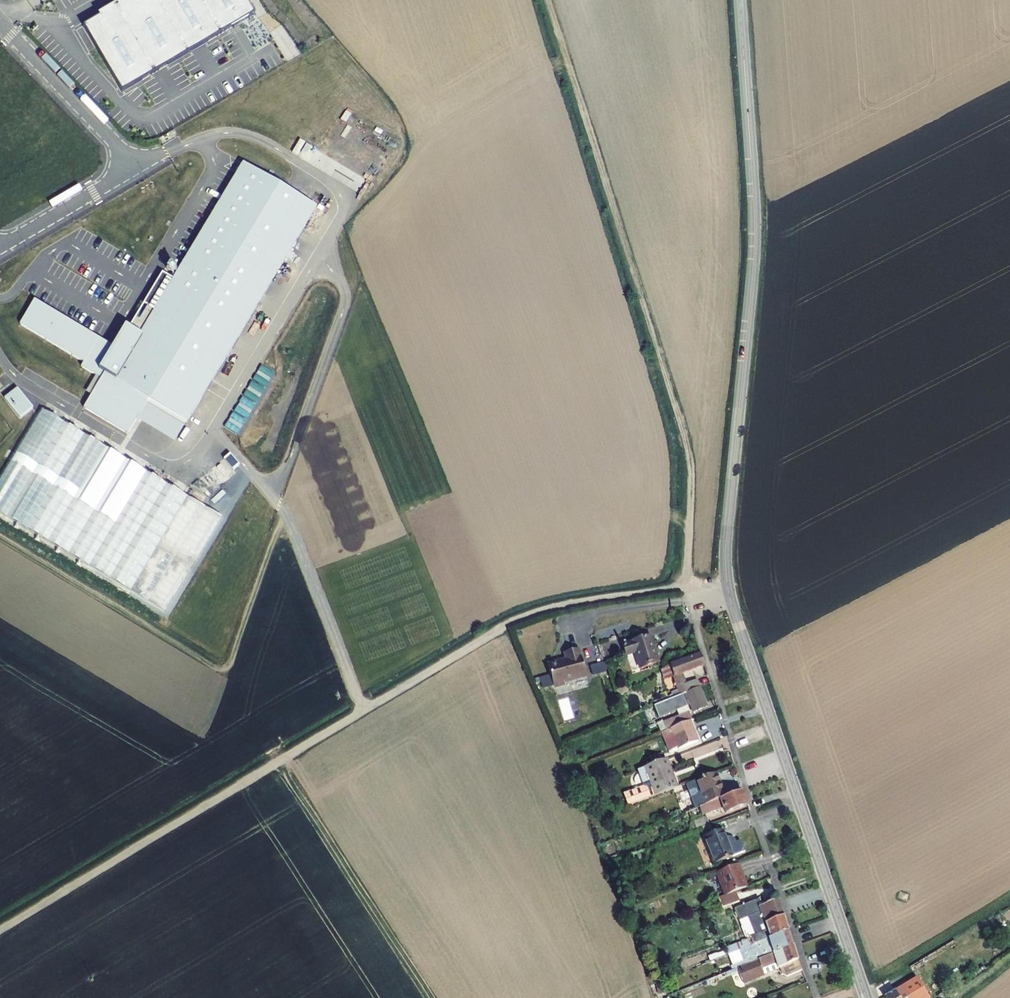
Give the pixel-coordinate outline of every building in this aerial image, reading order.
[(83,27),(122,93),(240,23),(254,15),(246,0),(124,0),(98,15),(99,17),(83,27)] [(117,350),(34,300),(20,324),(83,363),(81,367),(100,380),(83,409),(126,436),(135,421),(147,401),(187,423),(316,207),(243,164),(174,280),(162,273),(144,304),(152,309),(128,348),(121,343),(117,350)] [(144,304),(121,343),(128,348),(152,309),(144,304)] [(17,389),(4,399),(20,419),(33,409),(17,389)] [(147,401),(135,421),(175,443),(187,423),(147,401)] [(0,482),(0,514),(165,613),(221,518),(43,411),(0,482)] [(230,454),(223,459),(233,471),(240,466),(230,454)] [(660,661),(650,635),(624,644),(628,656),(636,653),(641,668),(660,661)] [(583,676),(577,648),(562,651),(564,657),(545,661),(549,682),(552,684),(558,684),(561,681),(583,676)] [(701,657),(700,653),(672,665),(667,667),(678,692),(684,690),(699,683),(695,676),(684,680),(681,674),(703,664),(701,657)] [(590,666),(592,676),(605,673),(603,663),(590,666)] [(707,702),(699,683),(684,690),(678,692),(660,701),(653,704),(658,715),(689,701),(692,708),(707,702)] [(691,718),(692,718),(689,710),(663,721),(666,728),(691,718)] [(666,728),(663,730),(670,747),(679,744),(680,746),(699,737),(691,718),(666,728)] [(657,760),(668,756),(666,749),(654,754),(657,760)] [(680,783),(669,755),(668,756),(657,760),(649,764),(654,777),(647,780),(648,783),(627,791),(632,802),(660,791),(680,783)] [(654,777),(649,764),(641,766),(647,780),(654,777)] [(720,768),(691,779),(701,802),(729,790),(720,768)] [(746,802),(741,789),(719,798),(723,807),(724,811),(746,802)] [(734,857),(723,830),(705,838),(716,864),(734,857)] [(761,871),(756,859),(737,866),(743,879),(761,871)] [(726,895),(738,890),(736,883),(723,889),(726,895)] [(742,899),(738,890),(726,895),(722,896),(726,906),(742,899)] [(741,913),(781,896),(781,894),(764,900),(762,893),(737,904),(741,913)] [(781,896),(741,913),(749,934),(753,932),(754,933),(752,933),(753,934),(734,942),(737,948),(752,941),(755,940),(757,939),(754,933),(771,925),(768,918),(786,911),(783,902),(781,896)] [(790,924),(786,911),(768,918),(771,925),(754,933),(757,939),(770,934),(790,924)] [(771,938),(775,947),(795,939),(790,924),(770,934),(771,938)] [(775,947),(764,952),(758,954),(764,969),(785,961),(786,963),(801,957),(795,939),(775,947)] [(804,967),(801,957),(786,963),(789,973),(804,967)] [(887,997),(908,997),(907,995),(920,987),(916,980),(887,997)]
